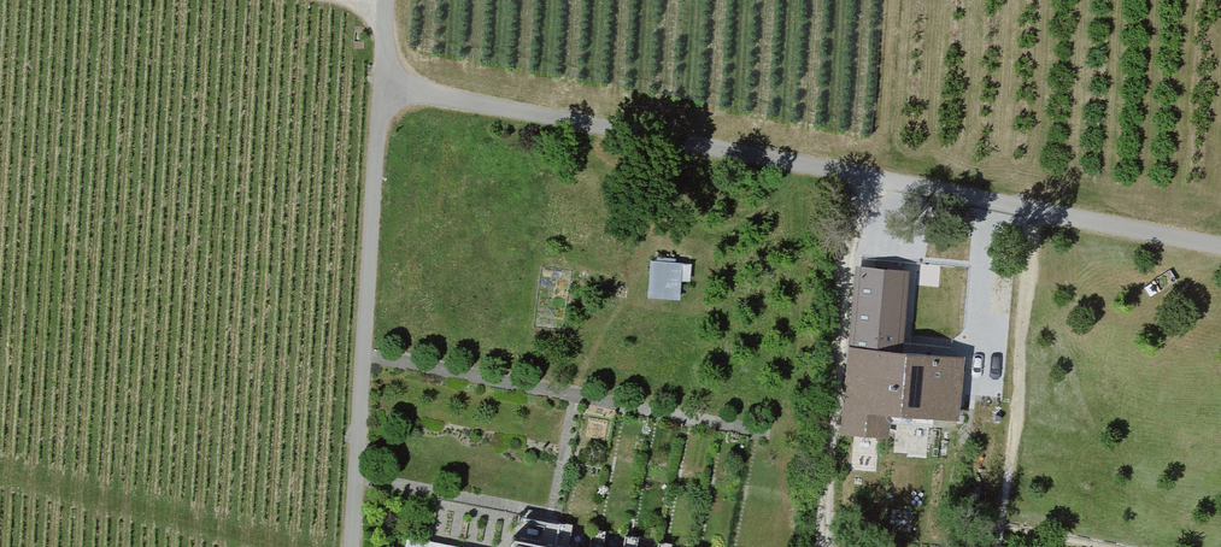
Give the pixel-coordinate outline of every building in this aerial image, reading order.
[(648,295),(680,297),(683,260),(650,258),(648,295)] [(907,280),(849,275),(834,430),(876,434),(878,415),(941,421),(948,355),(899,351),(907,280)]
